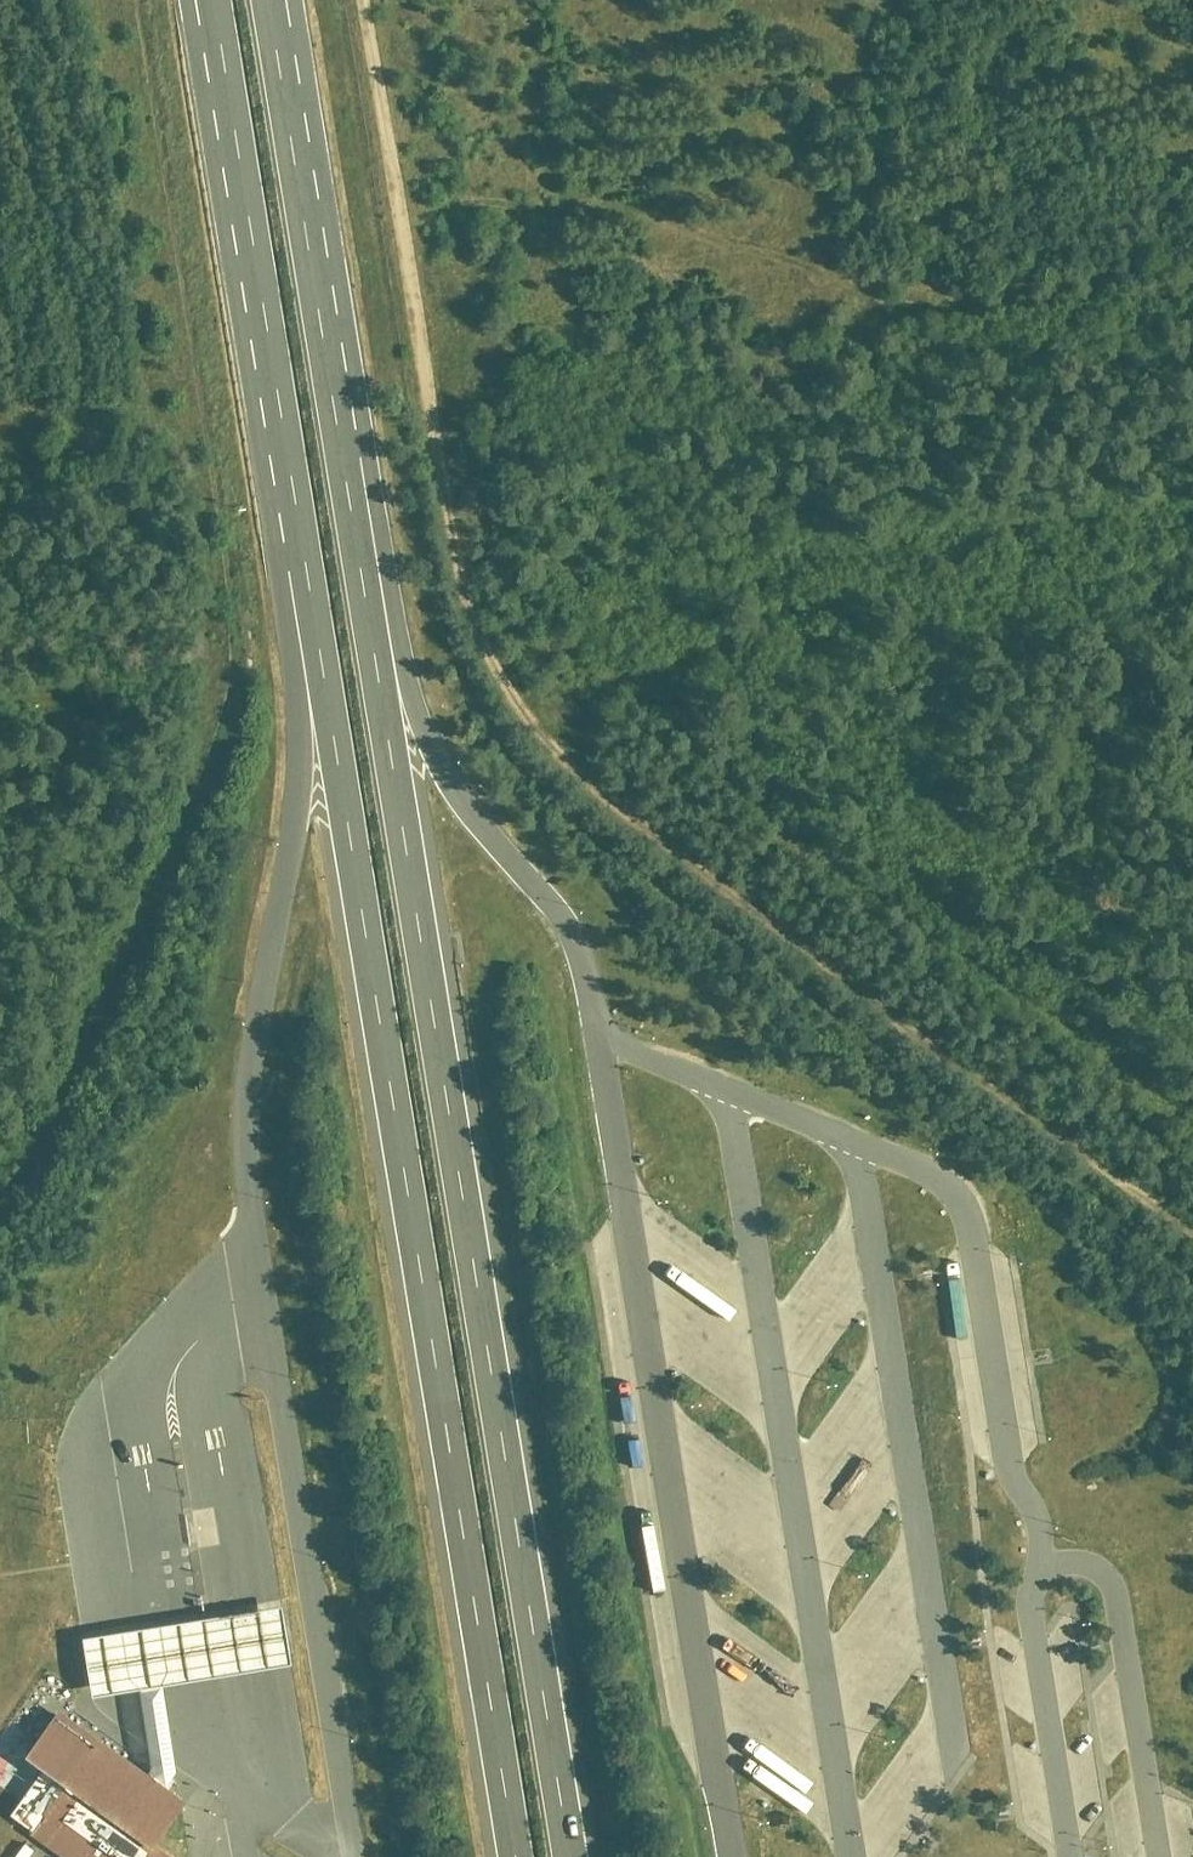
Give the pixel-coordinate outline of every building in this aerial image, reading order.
[(87,1630),(96,1690),(144,1683),(168,1680),(298,1660),(289,1600),(87,1630)] [(144,1683),(158,1772),(180,1788),(185,1775),(168,1680),(144,1683)] [(102,1733),(98,1739),(64,1715),(37,1753),(52,1764),(18,1813),(79,1856),(181,1856),(185,1852),(167,1839),(196,1799),(180,1788),(158,1772),(102,1733)]
